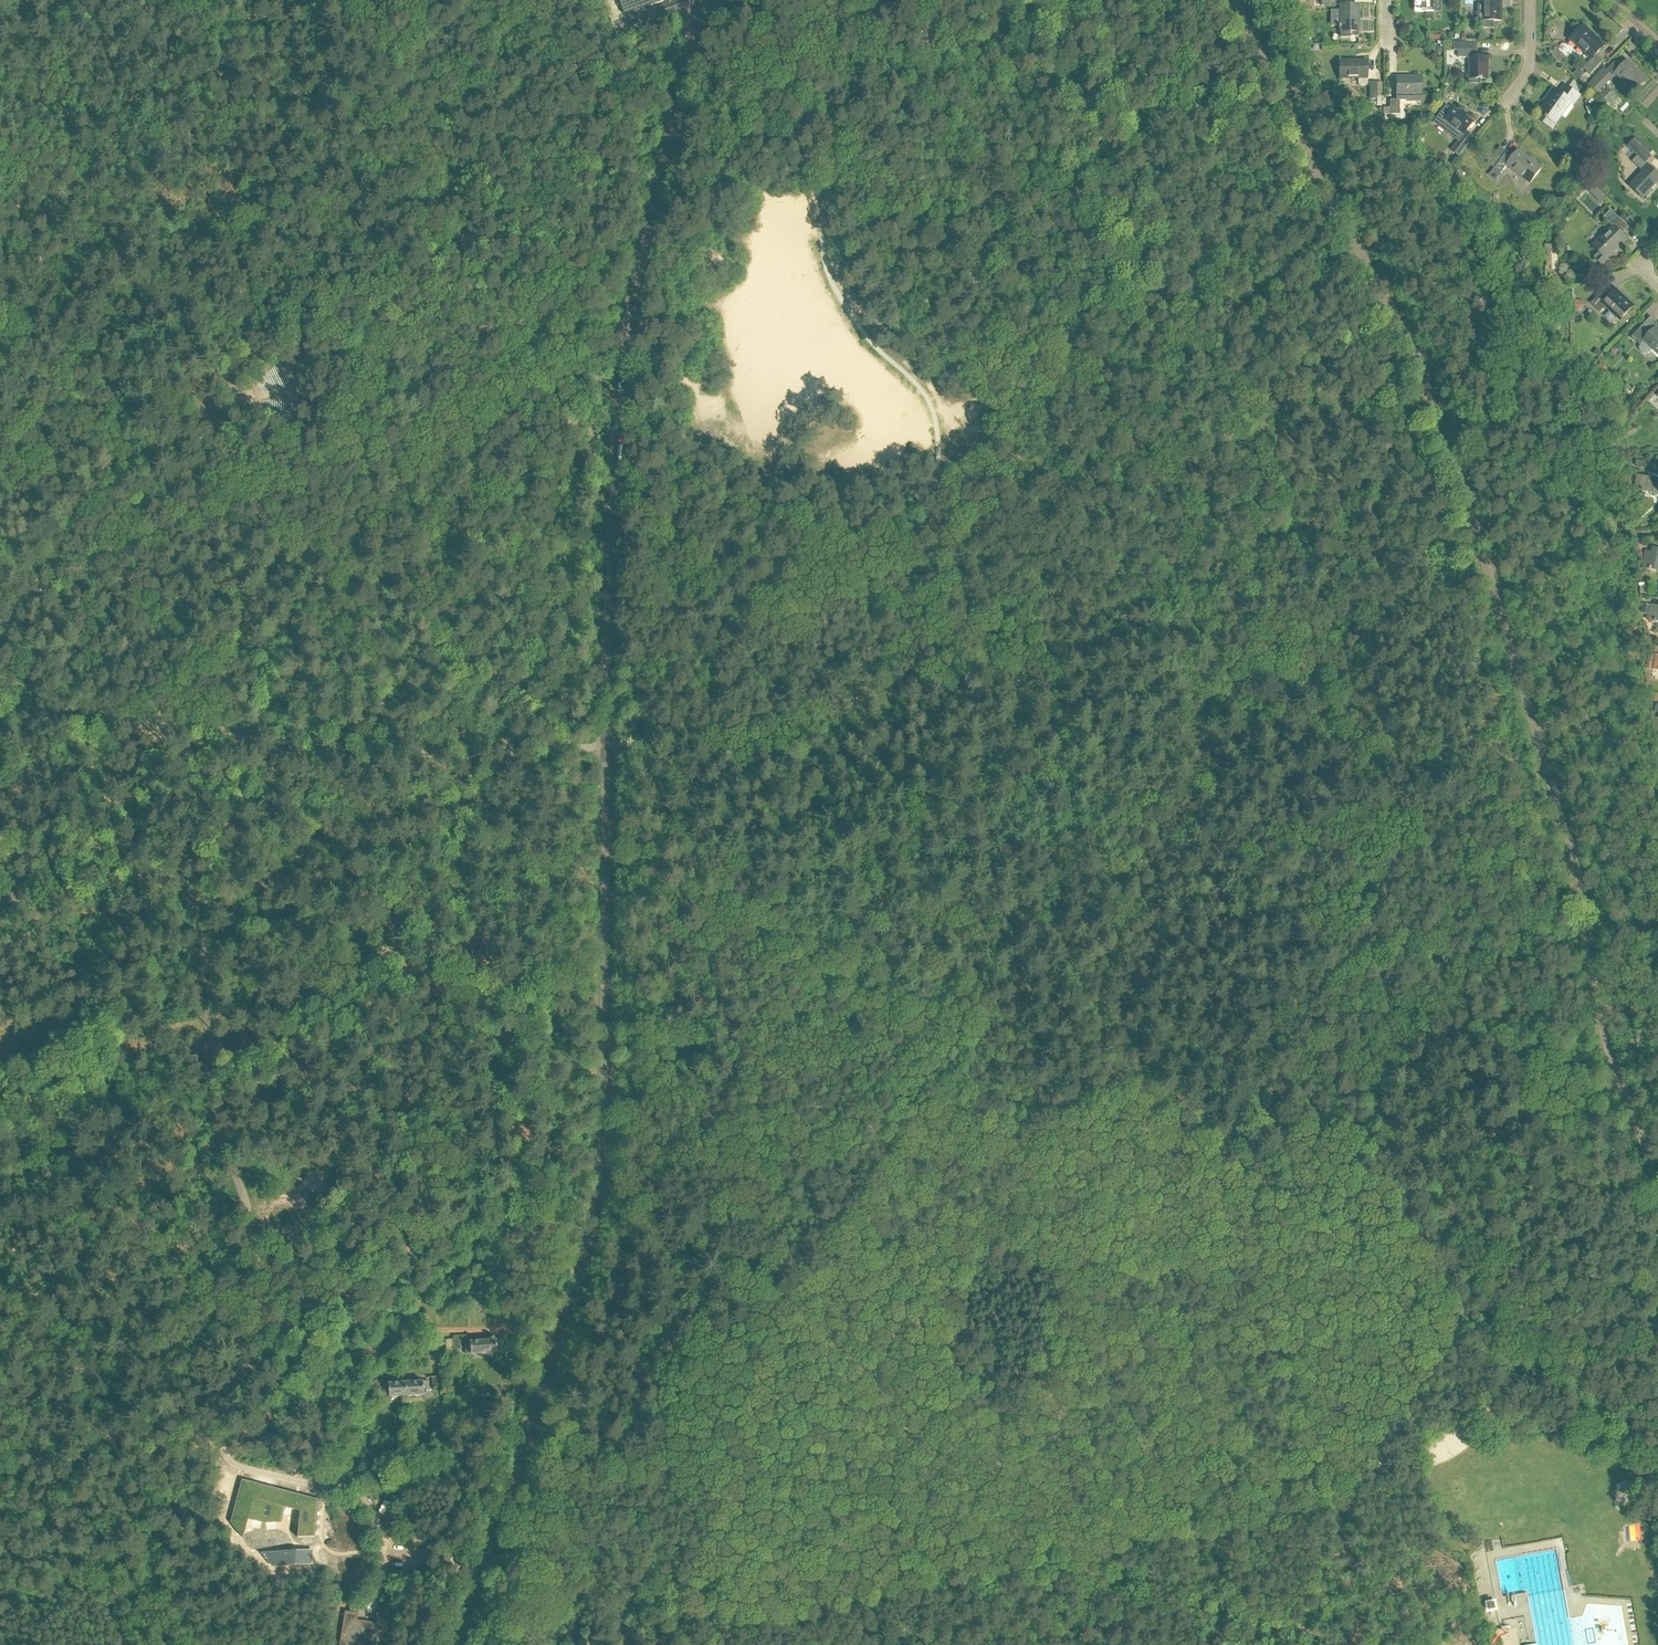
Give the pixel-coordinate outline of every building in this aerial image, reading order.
[(623,21),(615,0),(603,0),(612,25),(623,21)] [(625,14),(650,5),(650,6),(663,1),(662,0),(620,0),(625,14)] [(1441,0),(1415,0),(1416,13),(1442,13),(1441,0)] [(1479,6),(1478,6),(1478,21),(1483,21),(1483,29),(1494,29),(1494,22),(1502,22),(1502,0),(1479,0),(1479,6)] [(1358,32),(1358,6),(1339,6),(1339,33),(1340,33),(1341,38),(1350,38),(1350,32),(1358,32)] [(627,21),(611,26),(614,34),(629,28),(627,21)] [(1604,46),(1583,26),(1570,40),(1591,60),(1583,68),(1590,74),(1603,60),(1596,54),(1604,46)] [(1488,58),(1478,58),(1478,43),(1454,42),(1454,43),(1447,44),(1448,51),(1453,51),(1452,49),(1454,49),(1454,51),(1458,51),(1458,58),(1470,58),(1470,84),(1480,84),(1480,80),(1488,80),(1488,58)] [(1366,86),(1366,61),(1339,61),(1339,79),(1358,79),(1358,86),(1366,86)] [(1627,61),(1622,67),(1615,61),(1606,71),(1603,68),(1587,85),(1607,103),(1615,95),(1605,85),(1615,74),(1621,80),(1618,83),(1622,86),(1622,89),(1628,94),(1630,94),(1633,91),(1635,93),(1647,80),(1627,61)] [(1579,68),(1574,74),(1580,80),(1585,74),(1579,68)] [(1459,77),(1452,74),(1449,81),(1456,84),(1459,77)] [(1396,78),(1396,95),(1396,100),(1390,100),(1390,108),(1383,108),(1383,115),(1399,115),(1399,101),(1406,101),(1406,102),(1422,103),(1422,95),(1420,95),(1420,78),(1396,78)] [(1573,106),(1580,96),(1585,89),(1572,80),(1567,87),(1565,86),(1560,93),(1553,88),(1544,102),(1545,103),(1539,113),(1546,118),(1543,123),(1552,130),(1562,116),(1566,119),(1574,107),(1573,106)] [(1382,98),(1382,83),(1377,83),(1369,83),(1370,100),(1377,100),(1377,98),(1382,98)] [(1352,103),(1356,96),(1349,91),(1344,98),(1352,103)] [(1452,110),(1446,105),(1433,124),(1446,134),(1450,129),(1462,137),(1451,151),(1460,158),(1475,137),(1467,132),(1474,123),(1454,108),(1452,110)] [(1591,117),(1597,114),(1593,105),(1586,108),(1591,117)] [(1380,115),(1373,107),(1367,112),(1374,120),(1380,115)] [(1399,124),(1395,120),(1389,126),(1394,130),(1399,124)] [(1417,148),(1422,144),(1417,136),(1411,141),(1417,148)] [(1628,147),(1646,164),(1652,157),(1645,150),(1648,147),(1638,137),(1635,140),(1634,140),(1628,147)] [(1542,168),(1518,150),(1510,161),(1504,156),(1494,169),(1501,174),(1506,166),(1530,184),(1542,168)] [(1441,167),(1449,172),(1453,166),(1446,161),(1441,167)] [(1638,173),(1635,170),(1627,179),(1632,183),(1629,186),(1643,198),(1657,182),(1657,175),(1646,164),(1641,170),(1643,172),(1640,174),(1638,173)] [(1450,172),(1455,176),(1460,168),(1455,165),(1450,172)] [(1606,260),(1627,240),(1620,233),(1626,227),(1613,213),(1605,221),(1611,227),(1592,246),(1599,254),(1595,258),(1604,267),(1609,262),(1606,260)] [(1601,294),(1591,304),(1601,313),(1606,307),(1613,314),(1620,320),(1633,306),(1615,290),(1607,299),(1601,294)] [(1575,300),(1574,310),(1582,310),(1583,300),(1575,300)] [(1655,326),(1654,324),(1656,321),(1651,317),(1632,338),(1640,345),(1639,347),(1639,349),(1640,351),(1643,354),(1645,354),(1647,354),(1649,353),(1652,350),(1657,356),(1657,328),(1655,326)] [(1600,363),(1593,371),(1602,379),(1609,370),(1600,363)] [(1636,475),(1633,490),(1657,494),(1657,489),(1657,479),(1636,475)] [(1657,572),(1657,548),(1652,547),(1651,552),(1646,551),(1642,569),(1657,572)] [(1650,606),(1642,604),(1641,614),(1648,615),(1647,619),(1657,621),(1657,607),(1650,605),(1650,606)] [(471,1302),(464,1303),(464,1312),(472,1311),(471,1302)] [(445,1341),(446,1358),(453,1357),(452,1350),(460,1349),(459,1339),(445,1341)] [(498,1352),(497,1340),(470,1341),(470,1342),(465,1342),(466,1354),(471,1354),(498,1352)] [(367,1393),(380,1392),(379,1380),(367,1381),(367,1393)] [(409,1382),(410,1396),(425,1395),(424,1388),(430,1388),(429,1381),(409,1382)] [(409,1382),(389,1384),(390,1398),(410,1396),(409,1382)] [(274,1488),(274,1490),(253,1484),(253,1482),(242,1480),(230,1523),(235,1529),(243,1528),(243,1527),(246,1528),(248,1519),(264,1523),(281,1522),(285,1508),(300,1511),(297,1538),(315,1537),(319,1500),(274,1488)] [(1608,1486),(1596,1486),(1597,1501),(1609,1500),(1608,1486)] [(372,1491),(367,1496),(373,1504),(379,1499),(372,1491)] [(1602,1522),(1604,1538),(1618,1536),(1616,1520),(1602,1522)] [(313,1559),(313,1550),(272,1552),(272,1564),(290,1563),(290,1566),(308,1565),(309,1559),(313,1559)] [(373,1633),(374,1630),(387,1632),(391,1605),(378,1603),(375,1623),(357,1620),(358,1613),(345,1611),(339,1644),(371,1644),(373,1633)] [(1478,1625),(1503,1623),(1503,1614),(1477,1615),(1478,1625)]
